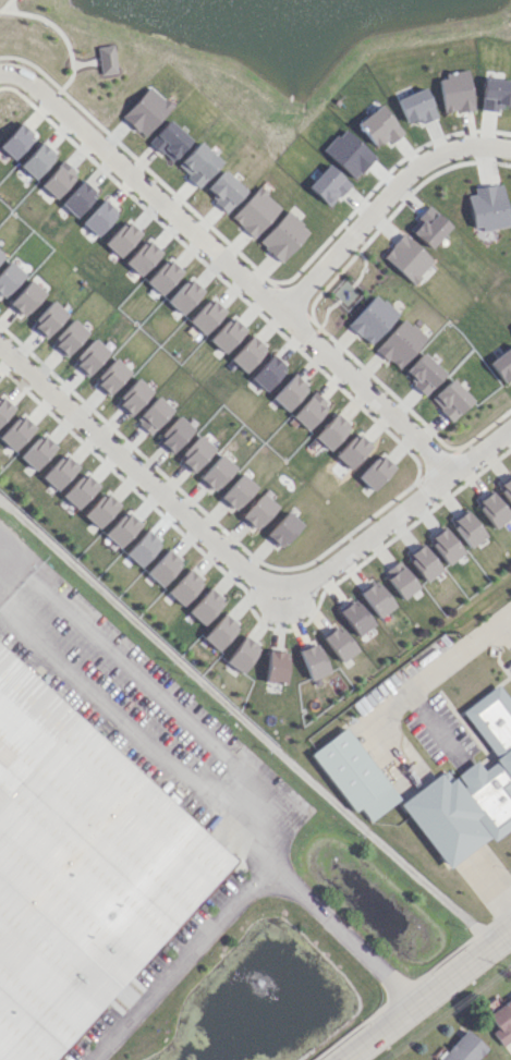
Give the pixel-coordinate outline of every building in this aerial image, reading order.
[(97,46),(99,75),(115,73),(113,45),(97,46)] [(466,71),(437,76),(442,113),(472,109),(466,71)] [(496,112),(497,104),(510,106),(510,97),(510,81),(483,77),(479,109),(496,112)] [(120,115),(141,137),(171,107),(150,86),(120,115)] [(405,123),(416,118),(419,124),(436,117),(423,87),(395,99),(405,123)] [(372,146),(384,138),(387,144),(401,135),(382,105),(356,121),(372,146)] [(171,162),(190,140),(168,120),(148,142),(171,162)] [(20,122),(0,143),(0,150),(11,160),(34,136),(20,122)] [(33,180),(55,156),(40,142),(18,166),(33,180)] [(175,165),(197,187),(221,163),(199,142),(175,165)] [(39,186),(54,199),(76,174),(62,161),(39,186)] [(204,191),(226,212),(246,191),(223,170),(204,191)] [(75,217),(97,194),(82,180),(60,203),(75,217)] [(466,195),(472,231),(508,225),(501,183),(472,188),(473,194),(466,195)] [(280,208),(258,187),(230,217),(252,237),(280,208)] [(117,213),(102,200),(81,223),(96,237),(117,213)] [(420,216),(408,230),(429,249),(449,226),(427,205),(418,215),(420,216)] [(257,242),(280,262),(308,231),(286,211),(257,242)] [(104,245),(120,258),(140,232),(123,219),(104,245)] [(411,284),(432,262),(403,234),(382,255),(411,284)] [(123,262),(138,276),(161,253),(146,238),(123,262)] [(145,281),(159,295),(182,272),(167,258),(145,281)] [(1,299),(24,274),(9,261),(0,271),(0,298),(1,299)] [(180,315),(203,292),(188,277),(166,301),(180,315)] [(7,303),(22,317),(45,294),(30,280),(7,303)] [(370,345),(397,313),(374,293),(347,326),(370,345)] [(200,334),(225,312),(211,297),(187,320),(200,334)] [(67,314),(52,301),(30,325),(44,338),(67,314)] [(224,353),(245,328),(229,315),(208,341),(224,353)] [(375,348),(396,369),(426,339),(404,318),(375,348)] [(87,332),(72,319),(50,344),(65,357),(87,332)] [(265,347),(252,334),(229,359),(243,372),(265,347)] [(86,376),(108,352),(94,338),(71,362),(86,376)] [(487,363),(503,382),(510,376),(510,344),(487,363)] [(424,394),(444,373),(423,353),(403,374),(424,394)] [(250,379),(265,391),(285,366),(270,354),(250,379)] [(129,372),(115,358),(92,382),(106,396),(129,372)] [(286,411),(308,388),(293,374),(271,398),(286,411)] [(151,392),(137,378),(114,402),(129,415),(151,392)] [(430,398),(449,421),(472,402),(453,379),(430,398)] [(328,405),(313,392),(291,416),(306,430),(328,405)] [(0,395),(0,423),(14,408),(0,395)] [(134,420),(149,434),(171,410),(157,396),(134,420)] [(35,427),(20,413),(0,435),(0,440),(12,452),(35,427)] [(350,427),(336,413),(313,436),(328,450),(350,427)] [(192,429),(178,416),(156,441),(170,454),(192,429)] [(350,469),(371,444),(355,431),(334,457),(350,469)] [(19,456),(33,470),(57,446),(43,432),(19,456)] [(177,460),(191,473),(213,449),(199,436),(177,460)] [(40,476),(55,490),(78,467),(63,453),(40,476)] [(357,477),(371,491),(394,467),(380,453),(357,477)] [(197,478),(212,492),(234,468),(220,454),(197,478)] [(61,496),(76,509),(98,485),(83,472),(61,496)] [(255,486),(240,473),(219,499),(234,511),(255,486)] [(496,486),(510,507),(510,475),(496,486)] [(82,515),(96,529),(118,505),(104,491),(82,515)] [(509,519),(493,491),(475,501),(491,529),(509,519)] [(253,531),(276,506),(262,493),(239,517),(253,531)] [(103,534),(118,548),(140,524),(125,510),(103,534)] [(264,535),(279,549),(302,525),(287,511),(264,535)] [(467,548),(484,537),(466,511),(449,522),(467,548)] [(447,565),(463,553),(443,528),(427,540),(447,565)] [(124,554),(139,567),(161,543),(146,530),(124,554)] [(406,557),(425,582),(441,570),(421,545),(406,557)] [(145,573),(160,587),(182,563),(167,549),(145,573)] [(402,600),(418,587),(397,560),(381,573),(402,600)] [(166,592),(180,606),(203,583),(188,569),(166,592)] [(360,592),(377,618),(394,607),(377,581),(360,592)] [(224,602),(209,588),(187,612),(202,626),(224,602)] [(358,637),(373,624),(352,599),(337,612),(358,637)] [(202,637),(216,651),(239,627),(224,614),(202,637)] [(321,638),(341,663),(357,650),(337,625),(321,638)] [(241,674),(260,647),(243,635),(224,662),(241,674)] [(242,856),(0,636),(0,1059),(54,1059),(242,856)] [(298,650),(310,680),(328,673),(316,643),(298,650)] [(265,683),(285,683),(286,652),(266,651),(265,683)] [(368,824),(399,803),(453,868),(495,836),(500,843),(510,835),(510,699),(500,685),(465,711),(501,758),(487,769),(479,759),(460,775),(448,759),(402,795),(348,726),(313,754),(368,824)] [(485,1014),(494,1028),(490,1031),(499,1046),(510,1038),(510,997),(485,1014)] [(487,1051),(464,1029),(436,1059),(478,1059),(487,1051)]
